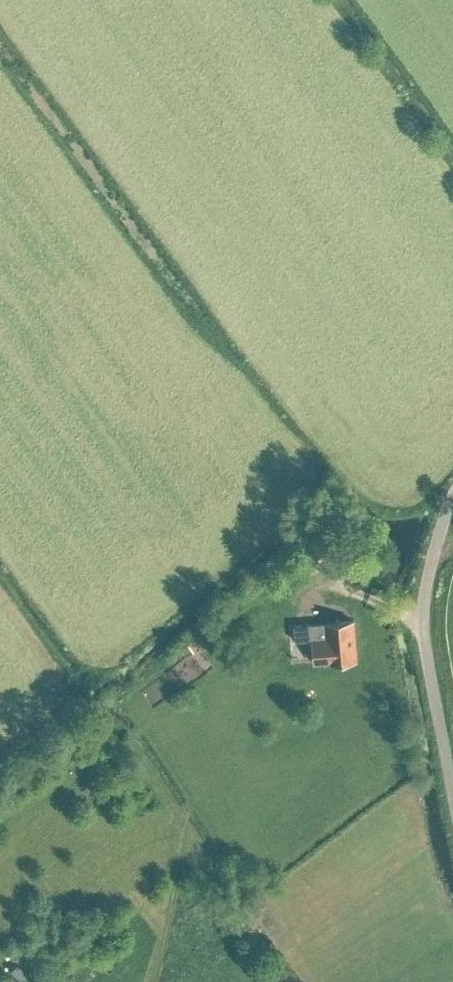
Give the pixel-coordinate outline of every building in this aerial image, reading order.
[(357,658),(354,618),(294,623),(295,638),(311,637),(313,661),(357,658)] [(185,641),(191,650),(201,643),(195,634),(185,641)] [(25,981),(30,976),(17,963),(12,968),(25,981)]
